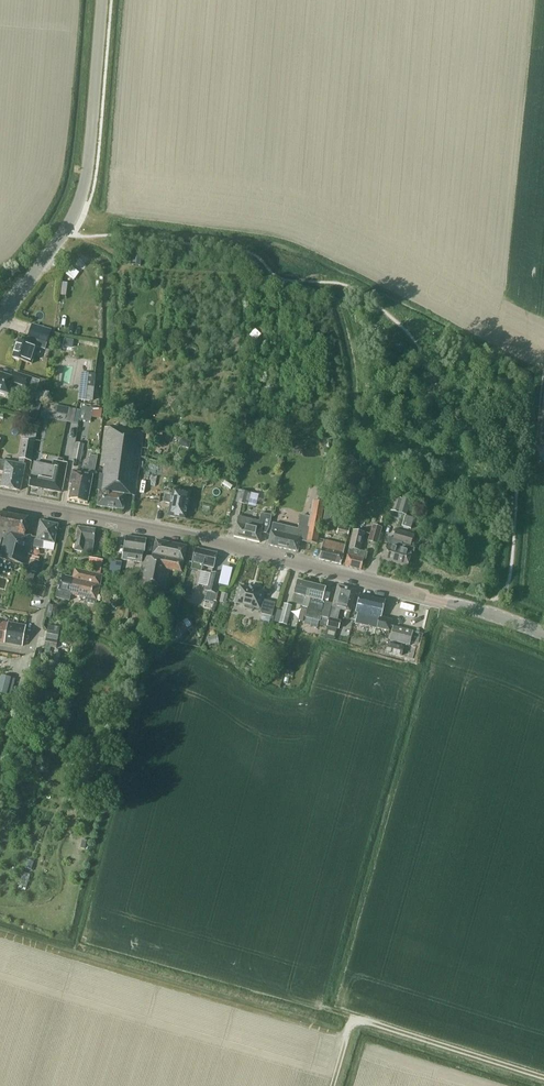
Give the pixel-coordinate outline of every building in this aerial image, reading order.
[(132,265),(140,266),(142,254),(133,254),(132,265)] [(75,279),(79,272),(71,268),(67,275),(75,279)] [(18,341),(12,358),(32,364),(38,347),(45,349),(51,329),(32,323),(26,343),(18,341)] [(70,348),(72,340),(63,338),(62,346),(70,348)] [(28,387),(37,390),(37,389),(42,390),(45,380),(40,378),(39,380),(31,378),(14,372),(13,377),(0,373),(0,393),(7,396),(12,382),(28,387)] [(78,401),(93,402),(94,387),(80,386),(78,401)] [(37,417),(41,405),(34,403),(30,415),(37,417)] [(74,422),(76,409),(56,406),(55,413),(68,415),(67,422),(73,423),(74,422)] [(93,408),(86,407),(84,421),(91,422),(93,408)] [(135,496),(144,432),(105,427),(100,466),(104,467),(103,475),(100,475),(97,491),(99,491),(97,506),(123,510),(125,495),(135,496)] [(24,466),(23,466),(24,460),(31,462),(35,442),(36,434),(25,432),(24,441),(22,440),(18,464),(6,462),(1,487),(20,491),(24,466)] [(75,443),(72,459),(80,461),(84,445),(75,443)] [(356,472),(357,463),(353,457),(347,457),(342,461),(341,471),(345,477),(351,477),(356,472)] [(61,492),(67,463),(54,461),(52,467),(33,463),(32,469),(31,472),(31,475),(29,486),(61,492)] [(87,504),(93,475),(72,471),(69,486),(72,486),(69,500),(87,504)] [(318,486),(316,495),(324,497),(326,488),(318,486)] [(190,493),(183,491),(173,490),(172,495),(165,493),(164,502),(171,503),(168,516),(185,519),(190,493)] [(238,490),(235,502),(248,506),(251,493),(238,490)] [(391,511),(399,513),(406,515),(411,499),(402,496),(402,499),(395,497),(391,511)] [(313,501),(310,517),(309,519),(308,528),(309,528),(306,542),(317,544),(325,503),(313,501)] [(34,537),(25,535),(28,519),(0,513),(0,537),(3,538),(0,549),(0,558),(26,565),(34,537)] [(259,542),(261,533),(262,528),(268,529),(271,515),(261,513),(259,521),(238,517),(237,524),(234,537),(259,542)] [(300,541),(306,542),(309,528),(308,528),(309,519),(310,517),(301,515),(298,529),(273,523),(268,545),(297,552),(300,541)] [(414,518),(405,516),(402,526),(411,529),(414,518)] [(40,521),(36,539),(35,539),(33,547),(42,549),(43,541),(54,544),(58,525),(40,521)] [(372,525),(367,542),(377,545),(382,528),(372,525)] [(348,536),(349,529),(338,526),(337,533),(348,536)] [(92,553),(95,529),(77,527),(76,539),(74,550),(92,553)] [(413,554),(415,548),(410,547),(414,534),(396,529),(393,539),(389,537),(382,559),(407,567),(411,553),(413,554)] [(367,553),(361,551),(365,533),(353,530),(352,536),(345,565),(361,569),(364,559),(366,560),(367,553)] [(145,552),(147,539),(126,536),(122,560),(142,563),(145,552)] [(341,564),(345,545),(324,540),(319,559),(341,564)] [(181,572),(186,547),(156,541),(153,558),(145,556),(138,587),(164,593),(169,569),(181,572)] [(196,548),(192,563),(191,569),(201,571),(202,565),(213,568),(217,553),(196,548)] [(39,558),(31,556),(27,571),(26,577),(34,579),(35,573),(36,573),(39,558)] [(90,572),(100,574),(102,562),(93,559),(90,572)] [(111,560),(109,573),(120,575),(122,562),(111,560)] [(99,575),(76,570),(75,570),(73,578),(61,575),(58,589),(58,590),(56,597),(69,600),(70,594),(85,597),(84,600),(86,603),(94,605),(96,602),(102,576),(99,575)] [(210,574),(201,572),(198,584),(207,587),(206,591),(206,592),(204,601),(213,603),(216,594),(220,575),(210,573),(210,574)] [(308,608),(310,598),(308,598),(312,585),(297,581),(294,594),(292,603),(302,605),(302,606),(308,608)] [(262,614),(272,616),(275,603),(262,600),(264,592),(259,591),(259,588),(250,585),(249,588),(239,586),(235,603),(245,605),(245,607),(245,608),(252,610),(254,609),(254,607),(259,608),(262,614)] [(326,588),(312,585),(308,598),(310,598),(308,608),(305,617),(319,621),(320,616),(328,618),(332,603),(323,601),(326,588)] [(338,629),(340,622),(336,621),(340,609),(350,612),(356,590),(338,586),(327,627),(337,629),(338,629)] [(228,594),(221,593),(219,602),(226,603),(228,594)] [(389,630),(389,629),(392,620),(381,618),(385,601),(360,595),(355,612),(357,613),(355,623),(389,630)] [(291,606),(283,604),(279,623),(287,625),(291,606)] [(25,629),(26,626),(0,622),(0,642),(22,646),(25,629)] [(410,645),(413,631),(393,626),(389,640),(410,645)] [(44,646),(56,648),(57,641),(45,639),(44,646)] [(404,647),(388,643),(386,651),(402,656),(404,647)] [(0,680),(0,694),(6,695),(10,678),(1,676),(0,680)]
